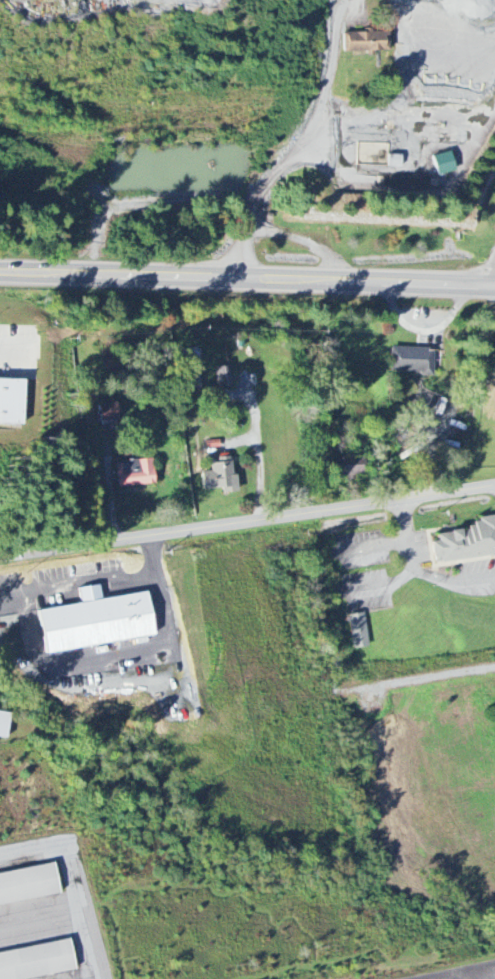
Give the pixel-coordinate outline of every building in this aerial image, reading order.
[(343,33),(344,53),(372,52),(372,51),(390,50),(389,30),(363,31),(363,32),(343,33)] [(433,155),(437,175),(456,171),(452,152),(433,155)] [(389,166),(402,167),(402,155),(389,155),(389,166)] [(214,391),(235,381),(220,345),(207,351),(213,365),(204,368),(214,391)] [(433,374),(434,348),(392,347),(391,373),(433,374)] [(24,380),(0,379),(0,424),(22,425),(24,380)] [(100,422),(118,420),(116,402),(98,404),(100,422)] [(154,484),(153,459),(138,460),(138,461),(119,463),(120,486),(154,484)] [(480,518),(481,528),(434,533),(437,564),(494,557),(494,516),(480,518)] [(156,638),(150,593),(103,599),(101,586),(80,589),(82,605),(39,611),(45,653),(156,638)] [(369,646),(364,614),(348,616),(353,649),(369,646)] [(0,712),(0,737),(7,739),(11,714),(0,712)] [(64,891),(57,859),(0,871),(0,905),(64,891)] [(76,968),(69,936),(0,951),(0,978),(25,978),(76,968)]
